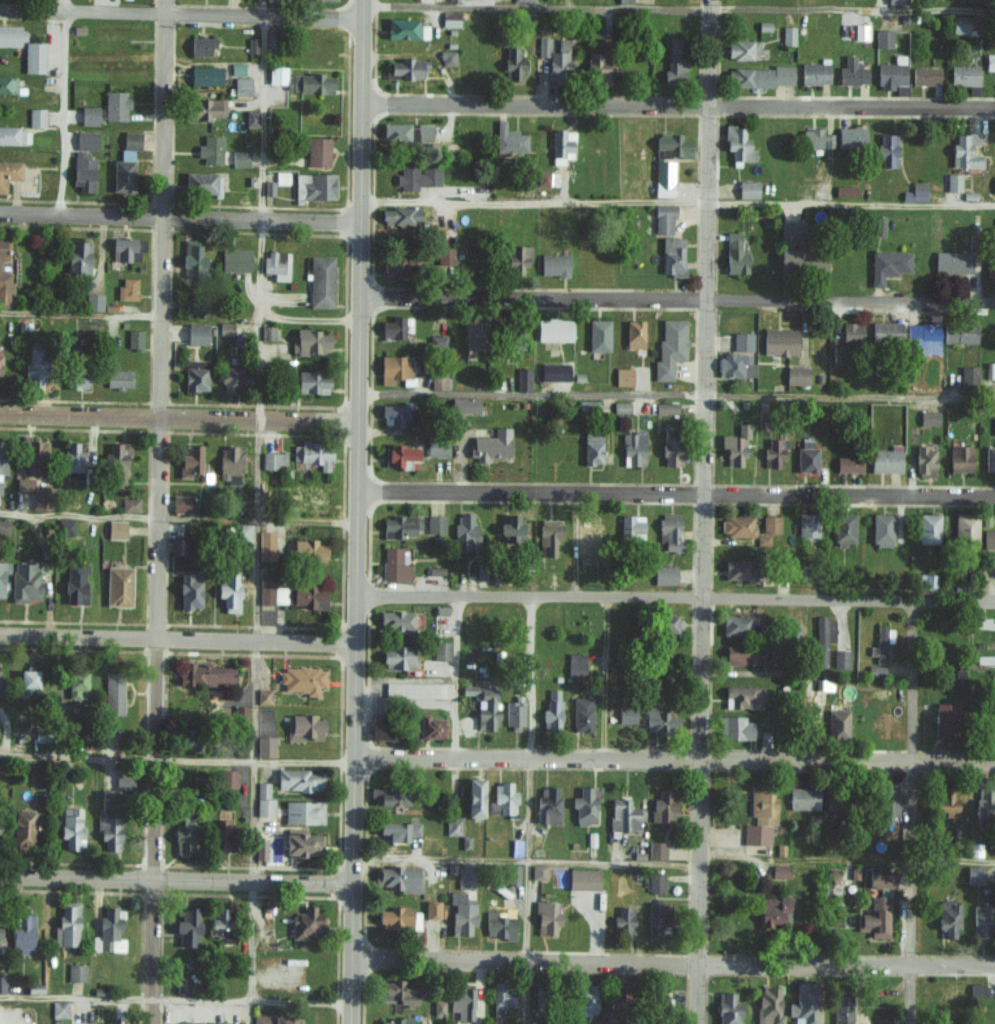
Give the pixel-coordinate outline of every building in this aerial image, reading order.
[(441,26),(458,27),(458,12),(442,11),(441,26)] [(968,16),(951,15),(951,33),(967,34),(968,16)] [(417,18),(386,17),(386,37),(427,39),(428,25),(417,24),(417,18)] [(23,25),(0,24),(0,46),(22,46),(23,25)] [(795,26),(783,26),(782,45),(795,45),(795,26)] [(875,48),(892,47),(892,29),(875,29),(875,48)] [(212,36),(189,37),(190,56),(213,55),(212,36)] [(549,57),(549,38),(538,37),(538,56),(549,57)] [(256,52),(256,38),(252,38),(252,44),(248,44),(248,52),(256,52)] [(666,79),(683,79),(684,38),(667,38),(666,79)] [(727,59),(757,59),(758,40),(727,39),(727,59)] [(548,79),(568,78),(568,40),(558,41),(558,51),(548,51),(548,79)] [(23,72),(44,73),(44,42),(24,41),(23,72)] [(523,79),(522,46),(504,47),(505,80),(523,79)] [(455,65),(455,50),(440,50),(440,65),(455,65)] [(608,80),(607,51),(587,52),(588,80),(608,80)] [(985,53),(985,70),(994,70),(994,53),(985,53)] [(838,84),(867,84),(867,66),(855,66),(855,55),(844,55),(844,66),(838,66),(838,84)] [(388,61),(388,77),(427,78),(427,58),(398,58),(398,61),(388,61)] [(801,83),(828,84),(829,63),(801,62),(801,83)] [(905,63),(877,63),(877,88),(892,88),(892,84),(906,83),(905,63)] [(977,85),(978,65),(950,65),(950,84),(977,85)] [(221,67),(189,66),(189,84),(221,85),(221,67)] [(285,66),(268,66),(268,83),(285,83),(285,66)] [(792,68),(727,66),(727,86),(774,87),(775,83),(792,84),(792,68)] [(940,66),(912,67),(912,84),(940,84),(940,66)] [(332,74),(286,73),(285,92),(332,93),(332,74)] [(0,75),(0,93),(15,93),(15,75),(0,75)] [(250,77),(234,77),(233,94),(250,95),(250,77)] [(127,120),(127,91),(104,90),(104,120),(127,120)] [(219,99),(192,99),(192,120),(209,120),(209,116),(219,116),(219,99)] [(98,124),(98,106),(80,106),(80,124),(98,124)] [(44,126),(44,108),(28,108),(28,126),(44,126)] [(246,125),(257,125),(257,110),(246,110),(246,125)] [(527,153),(527,131),(505,131),(505,120),(496,119),(495,152),(527,153)] [(431,124),(381,123),(381,141),(431,142),(431,124)] [(755,160),(755,148),(749,148),(749,137),(744,137),(745,126),(725,126),(724,150),(731,150),(731,160),(755,160)] [(865,127),(838,127),(838,147),(865,147),(865,127)] [(833,147),(833,133),(823,133),(823,128),(802,128),(802,147),(833,147)] [(573,158),(573,130),(551,130),(552,164),(564,164),(563,158),(573,158)] [(97,150),(97,132),(76,131),(75,149),(97,150)] [(140,132),(123,131),(122,149),(139,149),(140,132)] [(690,139),(681,139),(681,132),(655,133),(656,149),(668,149),(668,157),(691,156),(690,139)] [(952,166),(980,167),(980,154),(972,154),(972,144),(979,144),(979,133),(953,132),(952,166)] [(897,133),(878,133),(877,157),(881,157),(881,167),(896,167),(897,133)] [(222,135),(202,135),(202,144),(196,144),(196,161),(221,162),(222,135)] [(306,165),(329,166),(330,137),(307,137),(306,165)] [(77,191),(94,191),(94,158),(83,157),(83,151),(72,150),(72,185),(77,185),(77,191)] [(231,150),(232,167),(248,167),(247,150),(231,150)] [(111,191),(132,191),(132,160),(112,160),(111,191)] [(0,161),(0,193),(5,193),(5,179),(20,180),(21,161),(0,161)] [(655,196),(672,196),(673,161),(655,161),(655,196)] [(439,185),(439,163),(421,163),(421,172),(415,172),(415,162),(400,162),(400,173),(397,173),(397,190),(415,190),(415,185),(439,185)] [(536,185),(549,185),(549,171),(537,170),(536,185)] [(185,174),(185,194),(220,194),(219,173),(185,174)] [(334,173),(294,173),(294,199),(334,199),(334,173)] [(947,191),(961,191),(961,173),(947,173),(947,191)] [(739,198),(758,197),(757,181),(738,181),(739,198)] [(926,181),(912,181),(911,190),(903,190),(902,201),(926,201),(926,181)] [(835,197),(856,197),(856,186),(835,185),(835,197)] [(673,204),(654,203),(654,233),(673,233),(673,204)] [(381,224),(419,225),(419,207),(381,207),(381,224)] [(883,235),(884,216),(875,216),(874,235),(883,235)] [(799,246),(798,222),(780,222),(780,246),(799,246)] [(746,273),(747,247),(740,247),(740,232),(726,231),(725,273),(746,273)] [(139,251),(144,251),(145,238),(112,237),(111,260),(138,261),(139,251)] [(683,275),(684,237),(661,237),(661,275),(683,275)] [(8,260),(8,239),(0,239),(0,260),(8,260)] [(204,271),(204,254),(198,254),(199,240),(182,239),(181,270),(204,271)] [(89,274),(90,241),(72,241),(71,251),(67,250),(66,273),(89,274)] [(527,276),(528,246),(508,245),(507,275),(527,276)] [(436,264),(453,264),(454,247),(437,247),(436,264)] [(778,268),(826,269),(827,249),(779,248),(778,268)] [(250,272),(250,250),(221,249),(220,271),(250,272)] [(263,273),(289,274),(289,252),(264,251),(263,273)] [(910,252),(870,251),(870,286),(882,286),(882,273),(910,274),(910,252)] [(971,273),(971,252),(934,251),(934,273),(971,273)] [(568,254),(540,253),(540,275),(568,275),(568,254)] [(994,278),(994,254),(986,254),(986,277),(994,278)] [(333,256),(309,255),(309,307),(333,307),(333,256)] [(405,277),(404,256),(383,257),(383,277),(405,277)] [(11,307),(11,272),(0,271),(0,307),(11,307)] [(118,299),(137,300),(137,278),(118,278),(118,299)] [(102,311),(103,293),(85,293),(85,310),(102,311)] [(205,300),(185,298),(183,311),(204,313),(205,300)] [(408,316),(391,316),(391,321),(381,321),(380,339),(408,339),(408,316)] [(537,340),(571,341),(572,318),(537,318),(537,340)] [(685,360),(686,319),(660,318),(659,360),(653,360),(653,379),(672,379),(673,360),(685,360)] [(464,349),(483,349),(484,320),(464,319),(464,349)] [(609,320),(588,319),(587,351),(609,352),(609,320)] [(625,320),(625,348),(643,348),(643,320),(625,320)] [(901,322),(871,321),(871,341),(901,341),(901,322)] [(842,342),(862,342),(862,322),(842,323),(842,342)] [(207,324),(186,323),(186,344),(206,345),(207,324)] [(939,323),(906,324),(907,342),(914,342),(914,353),(939,353),(939,323)] [(976,343),(976,324),(944,323),(944,342),(976,343)] [(261,340),(274,340),(274,326),(261,326),(261,340)] [(763,354),(797,354),(797,328),(763,328),(763,354)] [(292,353),(327,353),(328,334),(318,334),(318,329),(292,329),(292,353)] [(142,330),(127,330),(127,348),(141,348),(142,330)] [(733,350),(752,350),(751,332),(732,333),(733,350)] [(429,335),(429,347),(446,346),(446,335),(429,335)] [(28,364),(23,364),(24,386),(44,386),(43,341),(28,342),(28,364)] [(832,362),(841,362),(841,344),(833,344),(832,362)] [(718,376),(754,376),(754,362),(749,362),(749,353),(717,354),(718,376)] [(411,356),(380,355),(380,384),(392,384),(392,377),(411,378),(411,356)] [(87,389),(88,367),(78,367),(78,357),(67,357),(66,388),(87,389)] [(207,360),(183,360),(184,391),(207,390),(207,360)] [(220,391),(249,390),(248,368),(240,369),(240,363),(220,363),(220,391)] [(568,363),(540,363),(540,380),(568,381),(568,363)] [(978,366),(961,366),(960,387),(978,387),(978,366)] [(786,384),(809,385),(809,367),(786,367),(786,384)] [(529,368),(517,368),(516,390),(529,390),(529,368)] [(615,386),(632,385),(632,368),(615,368),(615,386)] [(131,370),(106,369),(106,387),(131,388),(131,370)] [(296,393),(327,393),(328,371),(296,370),(296,393)] [(445,374),(431,375),(431,389),(445,389),(445,374)] [(479,398),(450,397),(450,412),(479,413),(479,398)] [(613,402),(614,413),(630,412),(629,401),(613,402)] [(380,403),(380,416),(390,416),(390,426),(414,427),(414,404),(380,403)] [(677,414),(678,403),(656,403),(656,413),(677,414)] [(920,425),(938,425),(939,411),(920,411),(920,425)] [(720,435),(719,448),(726,448),(725,465),(741,465),(742,457),(746,458),(747,423),(737,423),(737,435),(720,435)] [(494,436),(473,436),(472,462),(486,462),(486,457),(509,457),(510,427),(494,427),(494,436)] [(662,465),(679,465),(680,429),(662,429),(662,465)] [(584,433),(583,464),(601,465),(602,433),(584,433)] [(623,466),(644,465),(643,433),(622,433),(623,466)] [(29,441),(29,435),(20,435),(21,465),(25,465),(25,475),(44,474),(43,441),(29,441)] [(764,466),(782,467),(783,439),(765,438),(764,466)] [(448,456),(448,439),(426,439),(426,456),(448,456)] [(815,440),(797,440),(797,472),(816,472),(815,440)] [(331,471),(331,441),(300,442),(300,446),(292,446),(292,463),(319,462),(319,471),(331,471)] [(63,471),(83,470),(83,442),(62,442),(63,471)] [(129,442),(108,442),(109,484),(124,484),(124,456),(130,456),(129,442)] [(201,445),(188,445),(188,455),(178,455),(178,475),(205,476),(205,463),(201,463),(201,445)] [(401,467),(401,460),(416,460),(416,445),(386,445),(386,467),(401,467)] [(241,447),(219,446),(218,482),(240,482),(241,447)] [(935,446),(915,446),(915,475),(935,476),(935,446)] [(949,472),(972,472),(972,446),(950,446),(949,472)] [(994,471),(994,447),(985,447),(985,471),(994,471)] [(871,472),(901,472),(902,450),(871,449),(871,472)] [(285,453),(262,452),(262,469),(285,469),(285,453)] [(836,472),(863,472),(863,457),(836,457),(836,472)] [(30,492),(31,478),(16,478),(15,491),(30,492)] [(277,487),(277,508),(327,509),(327,491),(317,491),(317,488),(277,487)] [(192,512),(192,494),(172,494),(172,511),(192,512)] [(120,511),(138,512),(138,498),(121,498),(120,511)] [(455,550),(475,550),(475,513),(455,513),(455,550)] [(679,513),(658,514),(659,543),(664,543),(664,551),(680,550),(679,513)] [(818,537),(818,513),(797,514),(798,538),(818,537)] [(855,513),(833,513),(833,543),(854,543),(855,513)] [(871,545),(892,546),(893,513),(872,513),(871,545)] [(978,514),(955,513),(954,546),(977,546),(978,514)] [(939,514),(918,514),(918,543),(939,544),(939,514)] [(643,516),(620,515),(619,535),(642,536),(643,516)] [(780,516),(762,515),(762,533),(780,533),(780,516)] [(382,516),(382,537),(417,538),(417,517),(382,516)] [(426,533),(444,533),(445,516),(427,516),(426,533)] [(753,535),(753,516),(721,516),(721,536),(753,535)] [(73,537),(72,518),(55,519),(56,537),(73,537)] [(520,540),(520,518),(499,519),(499,541),(520,540)] [(6,535),(10,521),(0,519),(0,534),(6,535)] [(560,539),(561,520),(539,519),(538,546),(545,546),(544,556),(554,557),(555,539),(560,539)] [(125,538),(126,521),(107,520),(106,538),(125,538)] [(251,524),(233,523),(233,541),(250,541),(251,524)] [(983,530),(983,548),(994,548),(994,530),(983,530)] [(258,560),(274,560),(275,531),(259,531),(258,560)] [(186,555),(186,538),(170,538),(169,554),(186,555)] [(315,539),(292,539),(292,561),(325,560),(325,545),(315,545),(315,539)] [(410,581),(411,565),(401,564),(401,547),(383,546),(382,581),(410,581)] [(756,581),(756,560),(724,560),(724,581),(756,581)] [(8,573),(9,562),(0,562),(0,597),(3,597),(3,573),(8,573)] [(11,562),(10,601),(38,602),(39,572),(45,572),(45,563),(11,562)] [(84,604),(85,563),(66,562),(64,603),(84,604)] [(676,565),(653,565),(653,584),(676,584),(676,565)] [(104,606),(130,607),(132,567),(105,566),(104,606)] [(178,609),(200,609),(200,573),(179,573),(178,609)] [(222,612),(239,612),(239,584),(236,584),(236,575),(217,574),(217,598),(223,598),(222,612)] [(285,604),(286,587),(276,587),(276,577),(259,577),(258,603),(285,604)] [(292,607),(325,608),(325,586),(292,586),(292,607)] [(413,611),(379,612),(379,632),(413,631),(413,611)] [(680,634),(680,615),(662,614),(661,633),(680,634)] [(752,615),(722,614),(721,635),(751,635),(752,615)] [(827,641),(833,641),(834,617),(816,617),(816,667),(826,667),(827,641)] [(798,622),(787,624),(790,638),(800,636),(798,622)] [(892,642),(893,626),(877,625),(876,646),(869,646),(869,655),(876,655),(876,664),(886,664),(886,642),(892,642)] [(450,641),(433,641),(433,659),(449,659),(450,641)] [(392,650),(383,650),(382,669),(411,669),(412,647),(392,646),(392,650)] [(761,663),(760,646),(724,647),(725,664),(761,663)] [(834,668),(848,668),(848,650),(834,650),(834,668)] [(584,653),(568,653),(567,677),(584,678),(584,653)] [(234,666),(193,666),(193,662),(179,662),(179,684),(214,684),(214,682),(234,682),(234,666)] [(763,675),(778,675),(779,665),(763,664),(763,675)] [(317,696),(317,687),(324,687),(323,668),(280,669),(281,691),(307,691),(307,696),(317,696)] [(955,690),(965,690),(965,669),(955,669),(955,690)] [(37,695),(38,671),(19,670),(18,695),(37,695)] [(85,698),(86,672),(67,672),(67,698),(85,698)] [(104,673),(105,714),(123,714),(122,672),(104,673)] [(444,698),(444,683),(385,683),(385,697),(444,698)] [(477,696),(477,730),(497,730),(497,708),(494,708),(495,686),(461,686),(461,695),(477,696)] [(730,708),(761,709),(761,687),(724,687),(724,698),(730,698),(730,708)] [(257,703),(270,704),(271,689),(257,688),(257,703)] [(542,728),(560,728),(560,689),(547,689),(547,707),(541,707),(542,728)] [(592,698),(572,698),(572,731),(592,731),(592,698)] [(523,701),(505,701),(505,729),(523,729),(523,701)] [(934,735),(956,736),(957,703),(935,703),(934,735)] [(247,721),(247,705),(234,706),(234,722),(247,721)] [(635,724),(636,707),(619,706),(618,723),(635,724)] [(645,731),(677,730),(677,717),(668,717),(667,711),(655,712),(655,706),(644,707),(645,731)] [(847,740),(848,710),(828,709),(827,739),(847,740)] [(445,719),(428,719),(428,713),(420,713),(420,737),(445,738),(445,719)] [(314,715),(287,714),(286,739),(323,740),(323,719),(314,719),(314,715)] [(745,716),(718,716),(719,740),(752,739),(752,722),(745,722),(745,716)] [(195,747),(195,729),(179,728),(178,747),(195,747)] [(274,737),(256,736),(256,757),(274,757),(274,737)] [(276,790),(321,791),(321,773),(308,772),(308,769),(276,768),(276,790)] [(219,788),(236,788),(236,770),(220,769),(219,788)] [(115,795),(132,795),(132,772),(115,772),(115,795)] [(465,817),(482,818),(483,779),(466,778),(465,817)] [(256,816),(273,816),(273,798),(269,798),(269,782),(256,782),(256,816)] [(515,790),(512,790),(511,782),(493,783),(493,801),(488,801),(488,815),(516,815),(515,790)] [(896,783),(879,783),(880,824),(897,823),(896,783)] [(597,786),(579,786),(579,797),(571,797),(571,809),(576,809),(576,824),(597,824),(597,786)] [(536,823),(558,824),(560,787),(537,787),(536,823)] [(818,809),(819,788),(790,787),(790,808),(818,809)] [(407,788),(370,788),(371,806),(407,806),(407,788)] [(976,789),(976,817),(994,817),(994,789),(994,788),(976,789)] [(674,823),(675,789),(658,789),(658,799),(651,798),(651,822),(674,823)] [(743,824),(743,844),(770,845),(770,824),(775,824),(776,790),(751,789),(751,824),(743,824)] [(826,809),(842,809),(843,790),(826,789),(826,809)] [(958,800),(953,800),(953,789),(936,789),(935,815),(958,816),(958,800)] [(610,824),(644,824),(644,808),(630,808),(630,799),(611,799),(610,824)] [(323,824),(323,801),(284,801),(284,824),(323,824)] [(81,808),(61,808),(60,839),(63,839),(63,850),(76,850),(77,841),(80,841),(81,808)] [(12,847),(33,847),(34,811),(13,811),(12,847)] [(193,820),(186,820),(186,812),(175,812),(174,856),(192,856),(193,820)] [(461,835),(461,816),(446,817),(446,835),(461,835)] [(97,840),(103,840),(103,850),(120,851),(120,817),(97,817),(97,840)] [(213,852),(229,852),(229,819),(214,819),(213,852)] [(419,836),(419,823),(379,822),(379,842),(407,842),(408,836),(419,836)] [(320,857),(320,834),(284,834),(283,856),(320,857)] [(266,839),(256,839),(256,857),(266,857),(266,839)] [(665,859),(665,842),(648,842),(648,859),(665,859)] [(982,843),(968,843),(968,856),(981,857),(982,843)] [(507,885),(518,886),(519,865),(508,864),(507,885)] [(531,879),(546,880),(546,865),(531,865),(531,879)] [(788,865),(772,865),(771,877),(788,878),(788,865)] [(421,892),(421,868),(374,866),(374,886),(389,886),(388,891),(421,892)] [(967,884),(984,884),(984,866),(967,866),(967,884)] [(475,889),(475,869),(457,868),(457,889),(475,889)] [(568,889),(598,890),(598,870),(568,869),(568,889)] [(868,887),(891,888),(892,872),(868,871),(868,887)] [(664,893),(663,873),(647,874),(648,893),(664,893)] [(452,936),(470,936),(470,926),(475,926),(474,899),(464,899),(464,892),(449,892),(449,904),(451,903),(452,936)] [(888,937),(888,896),(870,896),(870,913),(858,913),(858,931),(870,931),(870,937),(888,937)] [(760,927),(790,926),(790,897),(760,898),(760,927)] [(442,902),(425,901),(424,919),(442,919),(442,902)] [(555,936),(555,925),(560,926),(560,912),(555,912),(556,901),(536,901),(535,935),(555,936)] [(959,929),(960,904),(950,904),(950,901),(939,901),(938,929),(944,929),(944,938),(955,938),(955,929),(959,929)] [(53,946),(77,947),(78,903),(60,902),(59,927),(53,927),(53,946)] [(667,903),(648,902),(647,936),(666,936),(667,903)] [(972,938),(992,938),(993,905),(973,905),(972,938)] [(291,938),(319,937),(318,906),(303,907),(303,914),(290,914),(291,938)] [(613,932),(633,933),(634,907),(618,906),(618,915),(613,915),(613,932)] [(91,951),(123,952),(123,939),(119,939),(119,918),(115,918),(115,907),(102,907),(102,916),(98,916),(98,936),(91,936),(91,951)] [(197,945),(198,909),(180,908),(179,921),(175,921),(174,933),(178,933),(177,945),(197,945)] [(230,909),(216,908),(215,918),(208,918),(208,935),(216,936),(215,943),(229,943),(230,909)] [(419,929),(419,909),(378,909),(378,929),(419,929)] [(496,912),(485,911),(484,938),(514,939),(514,917),(496,917),(496,912)] [(10,951),(32,951),(33,916),(16,915),(16,926),(10,926),(10,951)] [(86,980),(86,964),(68,964),(68,980),(86,980)] [(379,1000),(398,1000),(398,1005),(416,1005),(416,981),(380,980),(379,1000)] [(513,1005),(513,981),(493,981),(493,1015),(504,1015),(504,1006),(513,1005)] [(795,982),(796,1002),(788,1002),(788,1016),(794,1016),(794,1023),(817,1023),(816,981),(795,982)] [(970,996),(983,996),(983,983),(970,982),(970,996)] [(596,1013),(598,983),(578,983),(576,1013),(596,1013)] [(625,984),(614,984),(614,993),(624,994),(625,984)] [(473,986),(449,986),(449,1010),(457,1011),(457,1020),(472,1020),(473,986)] [(780,986),(758,986),(757,1023),(780,1023),(780,986)] [(656,1002),(666,1003),(668,989),(658,988),(656,1002)] [(739,1000),(735,1000),(734,991),(716,991),(717,1023),(739,1023),(739,1000)] [(852,995),(833,994),(832,1023),(851,1023),(852,995)] [(443,1000),(433,1000),(433,1013),(443,1013),(443,1000)] [(52,1017),(67,1017),(67,1001),(52,1001),(52,1017)] [(301,1013),(252,1014),(252,1023),(301,1023),(301,1013)]
